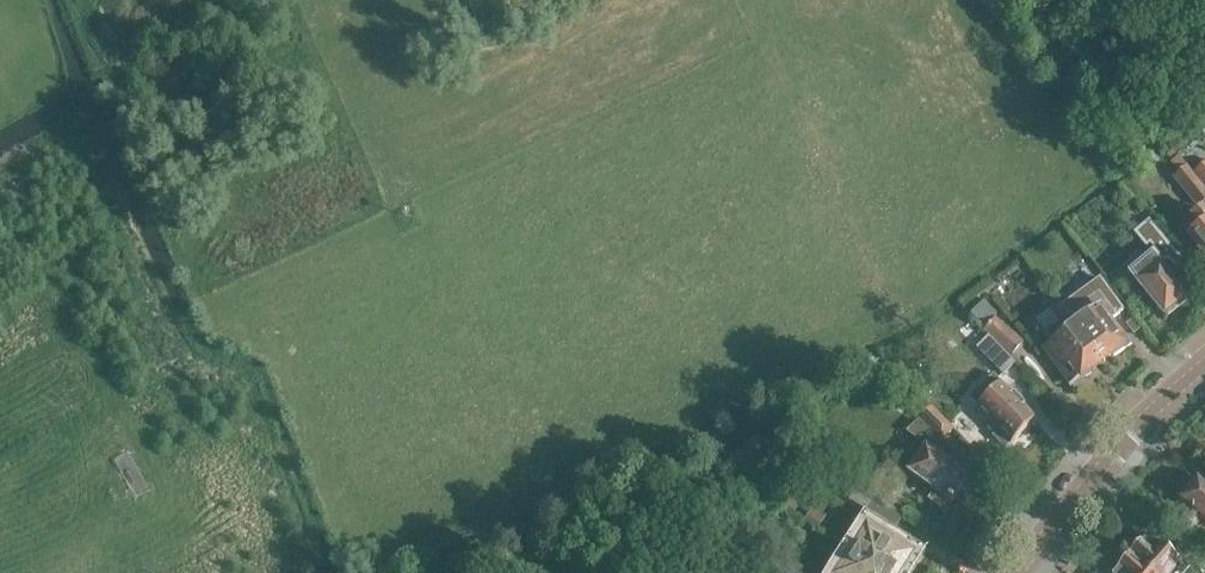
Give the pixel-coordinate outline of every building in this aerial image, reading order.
[(1196,179),(1187,168),(1174,178),(1197,207),(1204,201),(1204,190),(1196,179)] [(1201,209),(1191,217),(1196,223),(1184,233),(1204,258),(1202,260),(1204,262),(1204,261),(1204,213),(1201,209)] [(1177,256),(1149,222),(1134,235),(1151,256),(1130,274),(1164,314),(1166,313),(1168,315),(1178,307),(1176,304),(1186,296),(1179,287),(1180,287),(1173,278),(1172,279),(1162,268),(1177,256)] [(1112,328),(1108,321),(1124,310),(1101,279),(1062,307),(1103,364),(1104,359),(1111,355),(1113,357),(1124,349),(1122,346),(1125,345),(1124,343),(1128,340),(1117,324),(1112,328)] [(1021,343),(993,318),(994,314),(984,302),(969,314),(983,330),(982,330),(1011,355),(1021,343)] [(1099,364),(1103,364),(1059,304),(1036,321),(1051,342),(1044,347),(1070,382),(1077,377),(1078,379),(1081,376),(1084,377),(1091,372),(1091,369),(1099,364)] [(1014,363),(988,336),(976,347),(1003,374),(1014,363)] [(1024,406),(996,377),(984,389),(990,394),(977,406),(986,415),(980,421),(994,436),(993,436),(1004,447),(1009,442),(1010,444),(1030,424),(1030,416),(1022,408),(1024,406)] [(952,429),(931,407),(921,396),(909,407),(920,418),(905,432),(917,441),(911,450),(909,453),(916,458),(907,471),(934,490),(928,499),(942,508),(948,500),(951,502),(954,498),(957,499),(964,488),(962,487),(969,477),(942,458),(946,451),(942,448),(945,444),(941,440),(952,429)] [(1196,478),(1178,500),(1204,523),(1204,486),(1196,478)] [(875,496),(843,547),(853,553),(884,572),(900,572),(902,570),(903,567),(906,566),(909,561),(909,558),(911,554),(909,552),(912,548),(898,540),(895,544),(893,542),(893,541),(888,538),(893,529),(903,516),(875,496)] [(814,506),(803,521),(816,529),(826,514),(814,506)] [(1130,556),(1150,572),(1194,572),(1204,560),(1204,556),(1183,537),(1174,548),(1169,544),(1164,549),(1147,535),(1130,556)] [(853,553),(847,564),(843,561),(835,572),(884,572),(853,553)] [(784,572),(806,572),(807,571),(783,555),(775,567),(784,572)] [(1130,556),(1115,572),(1150,572),(1130,556)]
